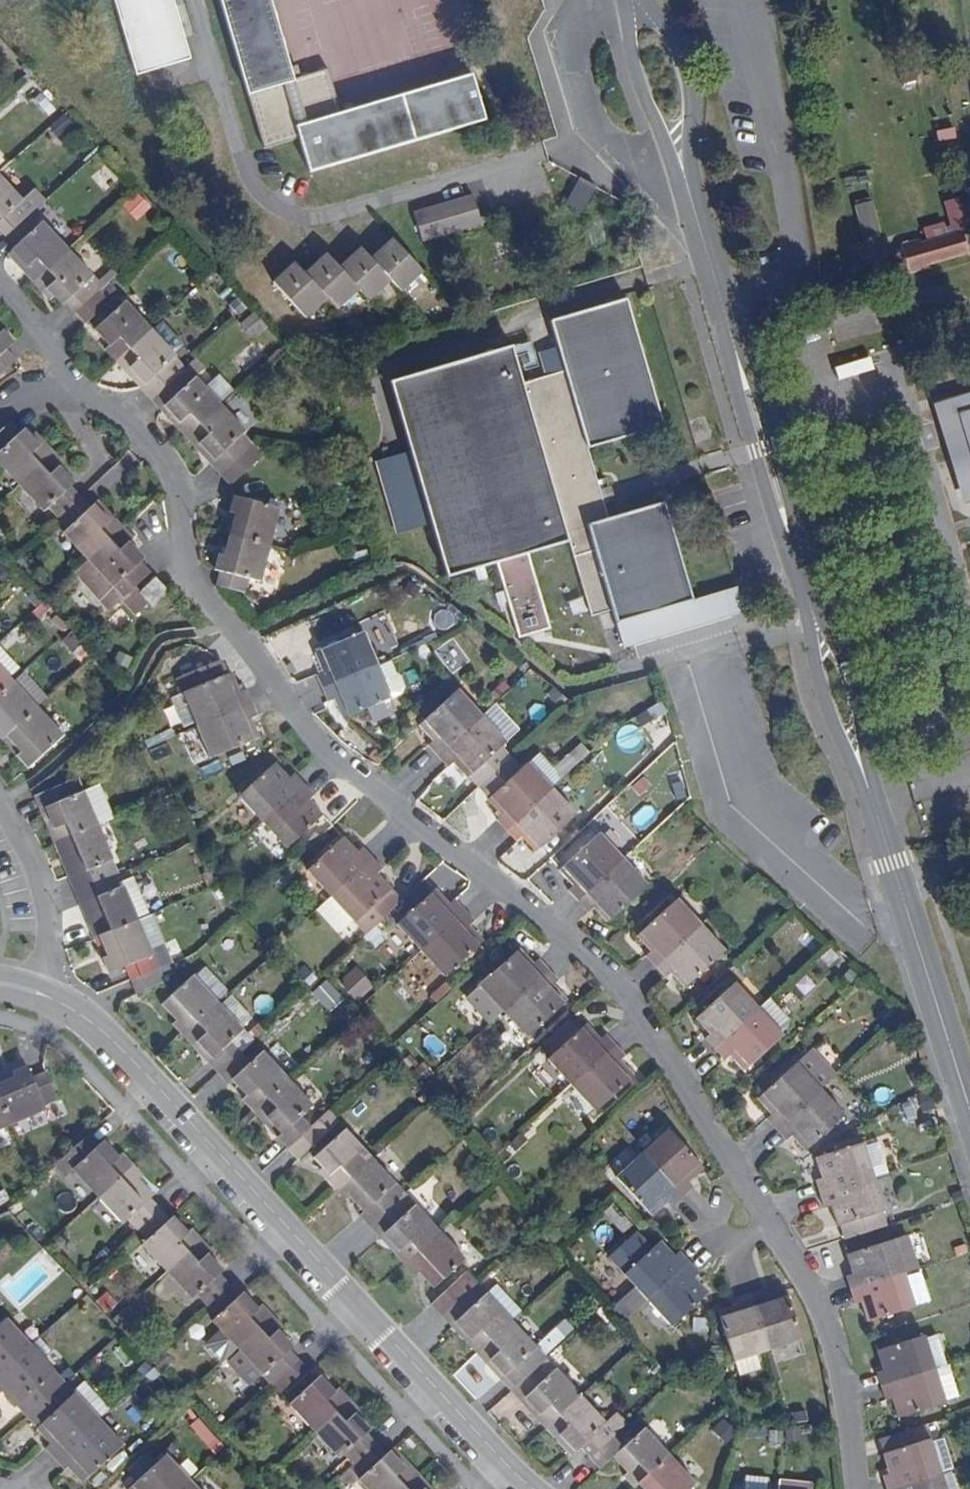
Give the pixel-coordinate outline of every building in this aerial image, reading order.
[(177,11),(173,0),(114,0),(122,27),(177,11)] [(263,149),(299,138),(310,172),(486,121),(472,74),(340,112),(329,71),(295,81),(272,0),(220,0),(263,149)] [(319,53),(319,40),(296,39),(296,52),(319,53)] [(33,101),(50,115),(57,106),(40,92),(33,101)] [(25,200),(0,173),(0,229),(6,236),(29,215),(19,206),(25,200)] [(596,187),(581,179),(566,205),(580,213),(596,187)] [(137,218),(151,209),(139,192),(126,201),(137,218)] [(483,224),(474,194),(415,212),(423,241),(483,224)] [(29,195),(25,200),(19,206),(29,215),(38,207),(29,195)] [(946,206),(956,233),(969,228),(969,227),(960,201),(946,206)] [(869,212),(854,217),(863,245),(879,240),(869,212)] [(33,281),(69,248),(45,221),(37,226),(29,215),(6,236),(17,247),(13,249),(27,265),(23,269),(33,281)] [(902,254),(908,271),(927,265),(926,262),(969,246),(969,230),(902,254)] [(373,259),(391,280),(402,292),(423,272),(394,240),(373,259)] [(341,266),(360,289),(370,301),(391,280),(373,259),(362,247),(341,266)] [(100,293),(91,282),(95,276),(69,248),(33,281),(44,293),(48,289),(63,305),(68,302),(78,313),(100,293)] [(305,274),(328,299),(337,310),(360,289),(341,266),(329,255),(305,274)] [(306,319),(328,299),(305,274),(296,263),(275,283),(306,319)] [(88,324),(120,294),(111,283),(100,293),(78,313),(88,324)] [(566,371),(523,383),(512,346),(392,380),(447,577),(499,562),(519,636),(549,628),(529,552),(570,540),(590,615),(612,610),(617,622),(694,601),(666,502),(609,518),(605,503),(616,500),(612,486),(601,489),(590,448),(663,426),(627,298),(552,320),(566,371)] [(106,349),(117,361),(151,329),(126,302),(95,330),(109,347),(106,349)] [(256,311),(241,322),(253,338),(267,327),(256,311)] [(153,332),(172,354),(181,345),(162,324),(153,332)] [(151,399),(174,377),(164,366),(175,356),(172,354),(153,332),(151,329),(117,361),(127,372),(130,369),(144,384),(141,387),(151,399)] [(14,344),(4,332),(0,334),(0,377),(17,362),(8,350),(14,344)] [(185,437),(221,405),(197,378),(185,389),(174,377),(151,399),(162,410),(165,407),(179,421),(176,426),(185,437)] [(938,404),(960,478),(969,475),(969,394),(938,404)] [(234,444),(245,431),(221,405),(185,437),(195,448),(200,445),(214,461),(211,465),(219,473),(242,454),(242,453),(234,444)] [(0,431),(0,465),(19,485),(54,453),(44,442),(39,445),(25,428),(21,431),(11,422),(0,431)] [(54,453),(19,485),(45,512),(51,508),(59,518),(81,497),(72,487),(74,483),(61,468),(64,464),(54,453)] [(230,486),(253,466),(242,454),(219,473),(230,486)] [(953,454),(947,456),(959,496),(969,493),(969,475),(960,478),(953,454)] [(88,559),(123,528),(113,517),(110,520),(95,505),(91,508),(81,497),(59,518),(68,527),(63,534),(88,559)] [(229,535),(270,545),(279,510),(235,498),(230,513),(235,515),(229,535)] [(141,563),(145,559),(131,544),(134,538),(123,528),(88,559),(75,573),(107,607),(111,605),(114,608),(131,594),(139,603),(145,598),(141,594),(136,589),(151,575),(141,563)] [(219,572),(216,587),(245,593),(249,580),(260,583),(270,545),(229,535),(223,556),(219,555),(215,571),(219,572)] [(153,607),(169,594),(156,580),(141,594),(145,598),(153,607)] [(320,688),(377,665),(363,631),(314,652),(322,672),(315,675),(320,688)] [(73,632),(62,641),(82,663),(93,653),(73,632)] [(687,634),(658,638),(659,647),(688,643),(687,634)] [(388,661),(377,665),(390,697),(401,693),(403,687),(399,677),(393,674),(388,661)] [(194,717),(198,726),(250,703),(245,690),(240,692),(232,673),(223,677),(216,662),(178,679),(184,695),(171,702),(180,723),(194,717)] [(390,697),(377,665),(320,688),(326,701),(333,699),(341,718),(390,697)] [(0,669),(0,695),(13,683),(0,669)] [(13,683),(0,695),(0,738),(3,741),(8,737),(37,709),(13,683)] [(427,746),(436,757),(479,717),(456,692),(419,727),(432,741),(427,746)] [(250,703),(198,726),(211,758),(259,737),(251,718),(255,716),(250,703)] [(63,736),(37,709),(8,737),(21,752),(17,757),(27,768),(63,736)] [(479,717),(436,757),(447,768),(452,764),(466,778),(467,777),(477,787),(506,760),(496,749),(503,743),(479,717)] [(493,819),(503,829),(549,787),(560,776),(537,751),(525,762),(524,761),(515,769),(506,760),(477,787),(486,797),(484,799),(498,814),(493,819)] [(267,819),(309,783),(299,772),(293,776),(280,761),(244,793),(267,819)] [(318,794),(309,783),(267,819),(291,846),(327,814),(313,797),(318,794)] [(47,828),(52,843),(98,825),(84,792),(66,798),(61,784),(33,794),(39,808),(43,807),(51,826),(47,828)] [(549,787),(503,829),(513,841),(519,835),(534,851),(574,813),(549,787)] [(98,825),(52,843),(58,856),(63,854),(71,873),(66,875),(73,893),(101,881),(94,865),(111,858),(98,825)] [(566,889),(576,901),(622,860),(598,833),(557,870),(570,885),(566,889)] [(365,845),(359,850),(347,837),(311,869),(334,893),(374,857),(365,845)] [(384,867),(374,857),(334,893),(370,932),(405,900),(379,872),(384,867)] [(622,860),(576,901),(585,912),(590,907),(604,922),(645,885),(622,860)] [(534,876),(551,901),(566,890),(549,866),(534,876)] [(101,881),(73,893),(79,906),(84,905),(91,923),(87,925),(93,940),(98,938),(138,923),(124,889),(107,896),(101,881)] [(425,946),(466,910),(456,899),(451,904),(438,889),(402,922),(425,946)] [(644,954),(653,965),(699,923),(676,898),(635,936),(648,950),(644,954)] [(476,921),(466,910),(425,946),(449,973),(485,941),(471,926),(476,921)] [(138,923),(98,938),(106,959),(101,960),(107,974),(124,968),(130,982),(158,971),(138,923)] [(699,923),(653,965),(663,976),(669,971),(683,986),(723,949),(699,923)] [(534,963),(520,948),(482,984),(506,1009),(550,969),(539,958),(534,963)] [(826,956),(812,967),(818,975),(831,963),(826,956)] [(172,1025),(183,1037),(218,1004),(213,999),(222,989),(202,967),(161,1007),(175,1022),(172,1025)] [(550,969),(506,1009),(532,1036),(569,999),(555,984),(559,979),(550,969)] [(373,991),(359,974),(348,984),(363,1001),(373,991)] [(702,1036),(712,1047),(757,1007),(733,981),(693,1016),(706,1031),(702,1036)] [(768,997),(757,1007),(776,1031),(785,1024),(785,1017),(768,997)] [(218,1004),(183,1037),(195,1048),(198,1046),(213,1060),(209,1063),(220,1074),(242,1053),(231,1042),(244,1030),(218,1004)] [(757,1007),(712,1047),(722,1056),(727,1053),(741,1068),(778,1034),(776,1031),(757,1007)] [(571,1086),(615,1047),(605,1035),(600,1040),(588,1025),(548,1060),(571,1086)] [(624,1058),(615,1047),(571,1086),(594,1112),(633,1077),(620,1062),(624,1058)] [(242,1053),(220,1074),(231,1086),(235,1082),(249,1095),(244,1099),(256,1110),(290,1078),(265,1052),(252,1064),(242,1053)] [(795,1062),(819,1089),(829,1079),(805,1052),(795,1062)] [(775,1128),(819,1089),(795,1062),(757,1097),(770,1111),(764,1116),(775,1128)] [(10,1125),(47,1110),(45,1105),(57,1099),(46,1073),(32,1077),(27,1067),(12,1073),(14,1077),(0,1083),(0,1100),(10,1125)] [(315,1104),(290,1078),(256,1110),(266,1122),(270,1118),(284,1134),(281,1136),(291,1147),(314,1127),(303,1115),(315,1104)] [(843,1114),(819,1089),(775,1128),(785,1138),(791,1133),(805,1149),(843,1114)] [(10,1125),(0,1100),(0,1129),(10,1125)] [(341,1185),(375,1153),(348,1125),(318,1153),(334,1170),(330,1174),(341,1185)] [(640,1150),(679,1195),(690,1186),(686,1180),(701,1167),(666,1127),(640,1150)] [(65,1177),(72,1171),(96,1198),(131,1165),(121,1154),(117,1158),(103,1143),(98,1147),(88,1135),(55,1166),(65,1177)] [(814,1178),(818,1192),(871,1175),(887,1170),(878,1142),(862,1147),(861,1142),(813,1157),(819,1176),(814,1178)] [(668,1205),(679,1195),(640,1150),(613,1174),(648,1214),(664,1200),(668,1205)] [(367,1211),(377,1222),(399,1201),(388,1190),(401,1179),(375,1153),(341,1185),(352,1196),(356,1192),(371,1208),(367,1211)] [(142,1176),(131,1165),(96,1198),(122,1225),(128,1221),(136,1229),(158,1210),(149,1200),(153,1196),(138,1179),(142,1176)] [(871,1175),(818,1192),(822,1204),(829,1203),(835,1223),(837,1222),(842,1238),(884,1225),(880,1210),(882,1210),(871,1175)] [(402,1248),(412,1259),(448,1225),(422,1199),(409,1211),(399,1201),(377,1222),(387,1233),(391,1229),(406,1244),(402,1248)] [(168,1222),(158,1210),(136,1229),(146,1240),(142,1246),(166,1273),(201,1240),(191,1229),(187,1233),(172,1217),(168,1222)] [(448,1225),(412,1259),(422,1269),(427,1264),(442,1280),(473,1251),(448,1225)] [(660,1241),(652,1249),(636,1232),(608,1256),(634,1286),(609,1308),(622,1323),(647,1301),(689,1264),(678,1253),(672,1256),(660,1241)] [(903,1234),(844,1252),(850,1273),(844,1274),(849,1289),(903,1272),(914,1268),(903,1234)] [(211,1252),(201,1240),(166,1273),(191,1301),(198,1295),(208,1307),(229,1286),(220,1276),(223,1271),(208,1255),(211,1252)] [(647,1301),(670,1327),(707,1295),(693,1279),(698,1275),(689,1264),(647,1301)] [(913,1305),(903,1272),(849,1289),(853,1302),(860,1301),(865,1319),(913,1305)] [(440,1296),(450,1307),(473,1287),(462,1276),(440,1296)] [(473,1287),(450,1307),(461,1318),(464,1314),(479,1330),(476,1333),(487,1344),(522,1311),(497,1284),(482,1297),(473,1287)] [(239,1297),(229,1286),(208,1307),(217,1317),(212,1322),(221,1332),(209,1342),(209,1347),(220,1359),(224,1359),(237,1348),(271,1316),(262,1307),(257,1309),(243,1294),(239,1297)] [(749,1296),(767,1353),(802,1342),(785,1292),(765,1298),(762,1292),(749,1296)] [(719,1313),(734,1363),(767,1353),(749,1296),(735,1300),(737,1307),(719,1313)] [(522,1311),(487,1344),(497,1355),(501,1352),(514,1366),(512,1369),(522,1381),(545,1360),(533,1349),(546,1337),(522,1311)] [(282,1328),(271,1316),(237,1348),(264,1377),(269,1372),(278,1383),(300,1363),(290,1353),(292,1347),(279,1331),(282,1328)] [(30,1347),(6,1321),(0,1326),(0,1375),(30,1347)] [(875,1369),(879,1384),(933,1367),(923,1334),(876,1348),(881,1367),(875,1369)] [(64,1385),(44,1362),(52,1354),(40,1339),(30,1347),(0,1375),(0,1394),(2,1392),(26,1419),(64,1385)] [(767,1353),(734,1363),(739,1380),(773,1369),(767,1353)] [(545,1360),(522,1381),(532,1392),(536,1389),(551,1404),(548,1407),(557,1417),(593,1385),(568,1358),(554,1371),(545,1360)] [(309,1373),(300,1363),(278,1383),(288,1393),(309,1373)] [(946,1365),(933,1369),(942,1399),(956,1395),(946,1365)] [(933,1367),(879,1384),(883,1398),(890,1396),(896,1415),(943,1401),(942,1399),(933,1369),(933,1367)] [(314,1431),(349,1399),(339,1388),(335,1392),(320,1377),(290,1405),(314,1431)] [(35,1429),(73,1396),(64,1385),(26,1419),(35,1429)] [(53,1460),(98,1420),(109,1410),(85,1385),(73,1396),(35,1429),(48,1444),(44,1450),(53,1460)] [(593,1385),(557,1417),(568,1429),(572,1425),(587,1442),(595,1435),(603,1445),(626,1423),(617,1413),(619,1411),(593,1385)] [(355,1465),(376,1443),(367,1434),(370,1431),(356,1415),(358,1410),(349,1399),(314,1431),(340,1460),(345,1455),(355,1465)] [(626,1423),(603,1445),(614,1456),(627,1443),(641,1458),(638,1462),(648,1474),(653,1470),(684,1442),(657,1414),(636,1433),(626,1423)] [(725,1417),(712,1431),(727,1445),(740,1431),(725,1417)] [(216,1454),(226,1445),(200,1418),(191,1426),(216,1454)] [(121,1447),(98,1420),(53,1460),(63,1470),(69,1466),(83,1482),(121,1447)] [(924,1422),(880,1436),(883,1449),(882,1449),(888,1469),(880,1471),(885,1485),(937,1470),(936,1466),(950,1462),(942,1434),(930,1437),(929,1435),(928,1435),(924,1422)] [(653,1470),(666,1484),(662,1488),(663,1488),(709,1488),(711,1487),(701,1476),(709,1468),(684,1442),(653,1470)] [(418,1476),(409,1464),(404,1466),(390,1451),(386,1455),(376,1443),(355,1465),(364,1474),(358,1480),(367,1488),(404,1488),(418,1476)] [(189,1483),(166,1458),(131,1488),(182,1488),(189,1483)] [(358,1480),(364,1474),(355,1465),(334,1483),(339,1488),(348,1488),(358,1480)] [(781,1468),(779,1482),(815,1485),(816,1471),(781,1468)] [(937,1470),(885,1485),(886,1488),(955,1488),(949,1469),(938,1472),(937,1470)] [(429,1486),(418,1476),(404,1488),(425,1488),(429,1486)] [(766,1478),(745,1476),(743,1488),(765,1488),(766,1478)]
